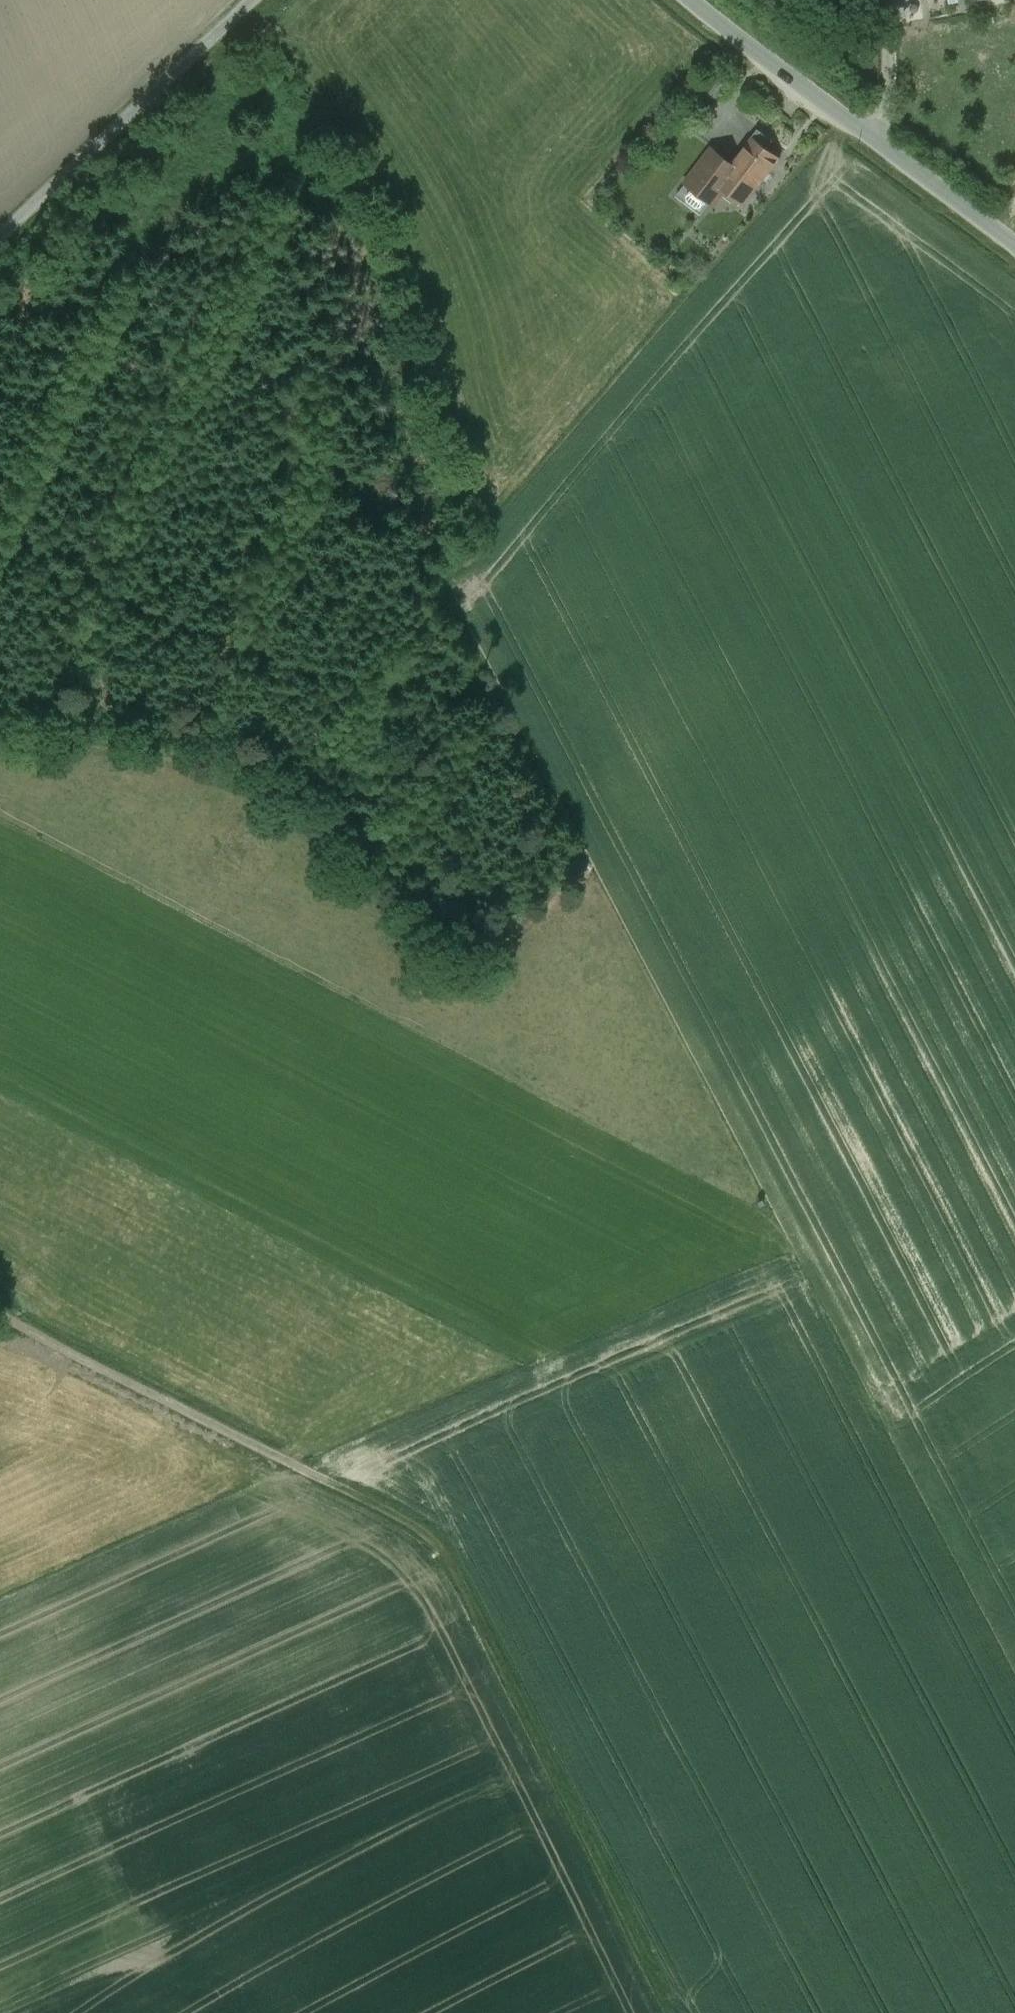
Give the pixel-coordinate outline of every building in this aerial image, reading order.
[(771,140),(758,130),(753,137),(766,147),(771,140)] [(731,164),(716,184),(721,188),(740,202),(755,184),(758,186),(780,157),(766,147),(753,137),(753,136),(731,164)] [(711,148),(685,182),(711,202),(721,188),(716,184),(731,164),(711,148)]
